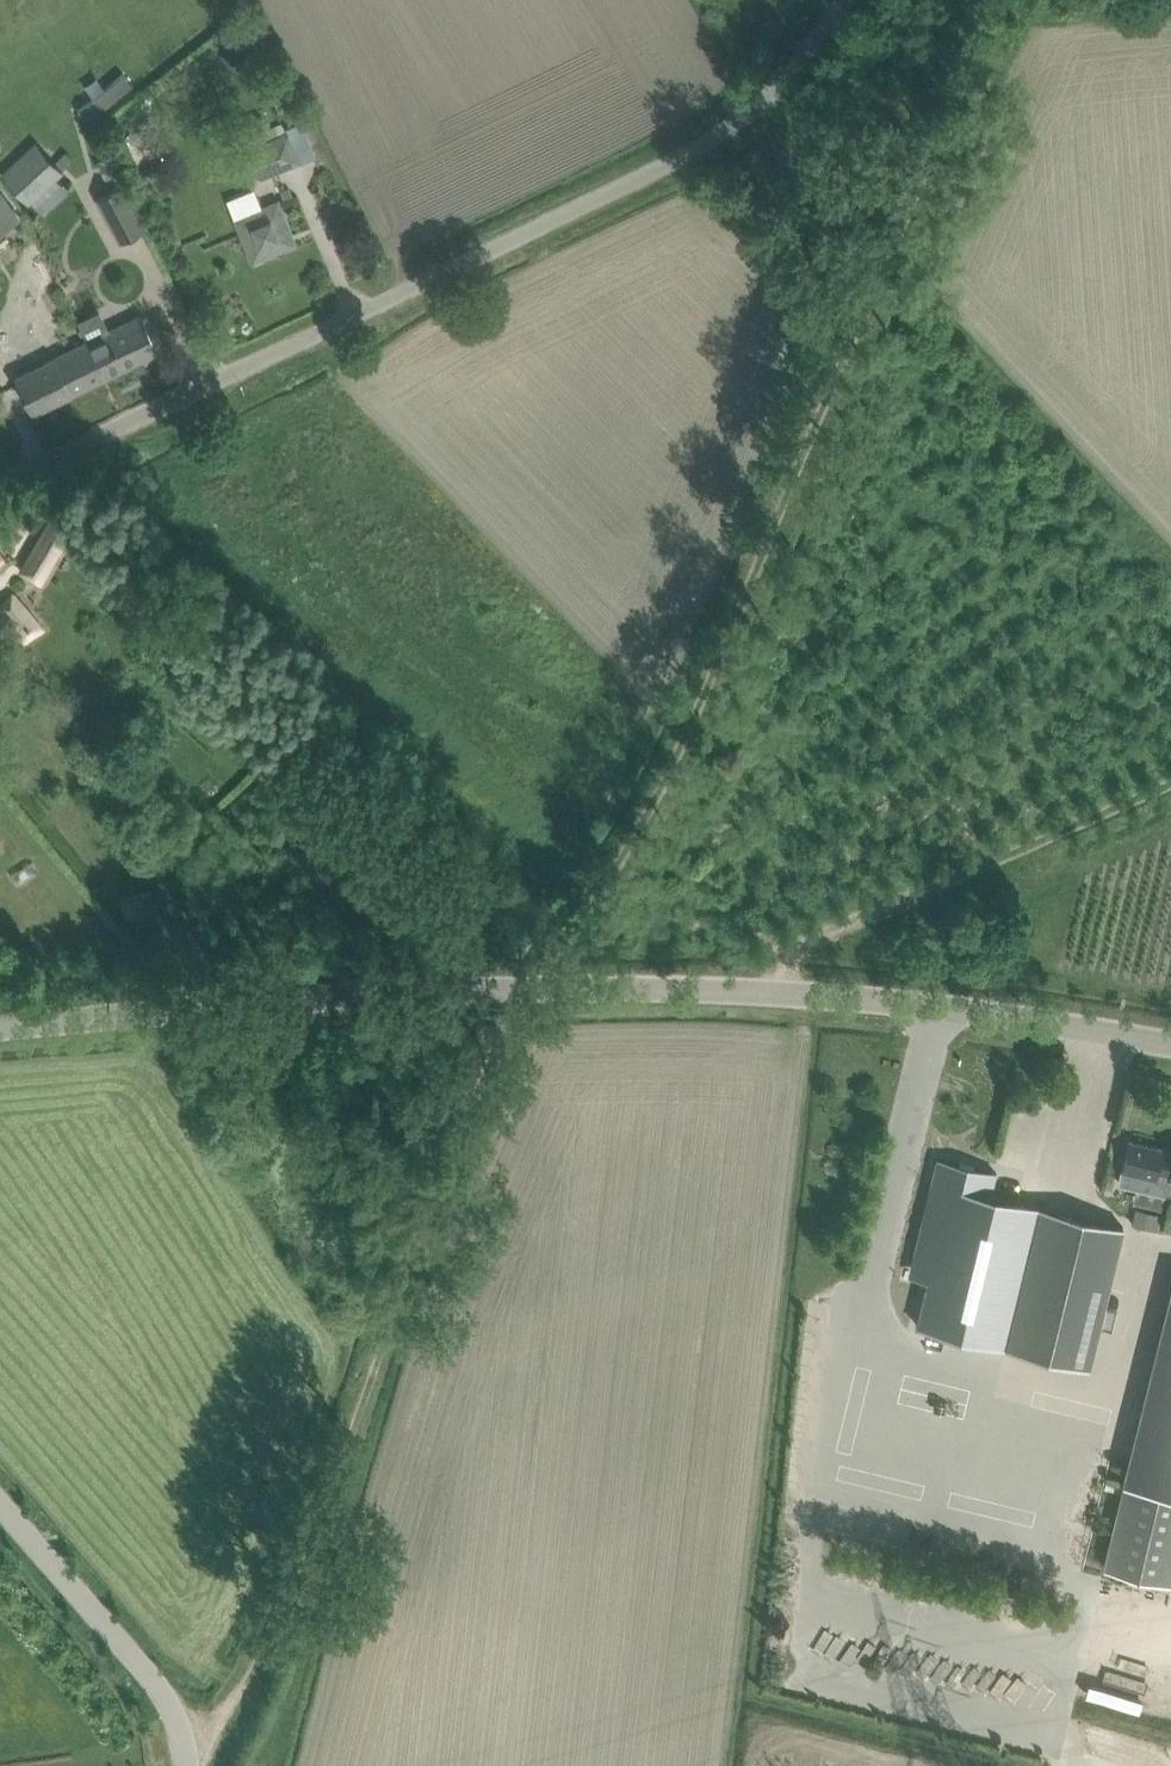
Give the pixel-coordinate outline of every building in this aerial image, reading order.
[(231,73),(251,61),(240,41),(220,53),(231,73)] [(127,77),(82,112),(90,123),(135,88),(127,77)] [(250,148),(261,176),(301,160),(289,131),(250,148)] [(64,172),(36,141),(1,172),(30,204),(64,172)] [(97,197),(121,242),(147,228),(123,184),(97,197)] [(16,218),(0,195),(0,229),(16,218)] [(244,238),(253,260),(287,247),(284,241),(286,237),(292,235),(283,213),(278,201),(236,218),(244,238)] [(141,315),(89,341),(106,377),(159,351),(141,315)] [(106,377),(89,341),(15,377),(33,413),(106,377)] [(21,570),(42,583),(81,517),(60,504),(21,570)] [(11,561),(0,548),(0,570),(11,561)] [(24,646),(46,630),(14,591),(0,602),(0,610),(14,627),(11,630),(24,646)] [(1161,1152),(1162,1148),(1130,1140),(1120,1182),(1170,1194),(1170,1154),(1161,1152)] [(996,1172),(937,1158),(912,1262),(931,1266),(917,1324),(1003,1345),(1018,1288),(1038,1205),(991,1194),(996,1172)] [(1006,1345),(1090,1366),(1123,1226),(1040,1206),(1006,1345)] [(1129,1480),(1170,1490),(1170,1313),(1129,1480)] [(1129,1480),(1110,1556),(1170,1571),(1170,1490),(1129,1480)]
